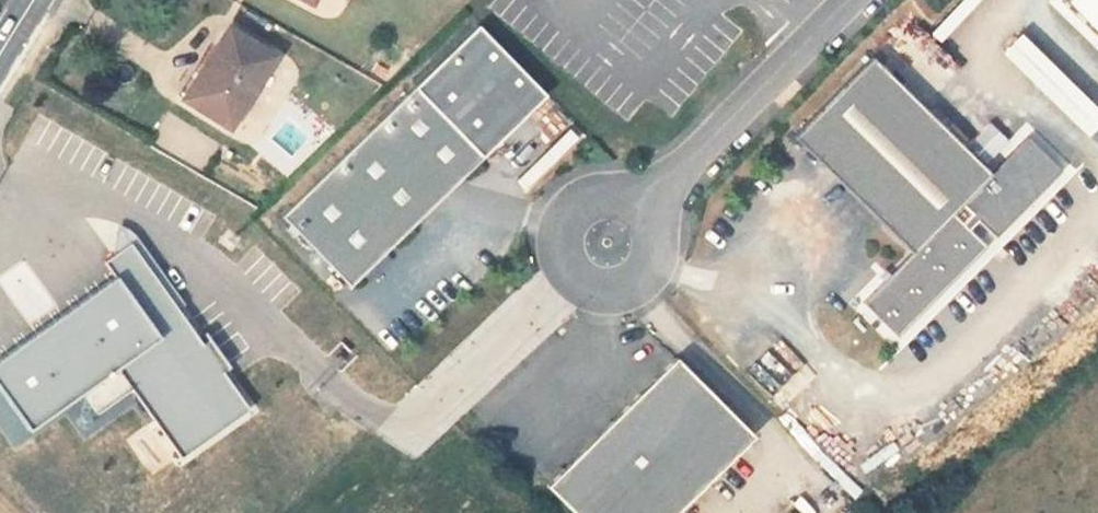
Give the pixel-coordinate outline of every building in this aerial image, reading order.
[(1063,1),(1097,36),(1097,0),(1064,0),(1063,1)] [(229,127),(274,57),(228,28),(204,66),(206,68),(186,100),(229,127)] [(997,51),(1074,122),(1093,102),(1016,31),(997,51)] [(912,255),(864,304),(899,339),(988,248),(971,230),(954,214),(992,175),(873,58),(794,138),(912,255)] [(199,63),(178,94),(186,100),(206,68),(204,66),(199,63)] [(414,87),(280,217),(349,288),(483,158),(414,87)] [(954,214),(971,230),(979,222),(997,239),(1063,172),(1029,139),(992,175),(954,214)] [(245,408),(218,370),(222,367),(125,232),(118,237),(104,216),(92,225),(111,251),(99,259),(110,275),(0,354),(0,395),(26,431),(81,391),(92,406),(126,382),(178,455),(245,408)] [(572,512),(678,512),(753,439),(676,361),(547,488),(572,512)]
